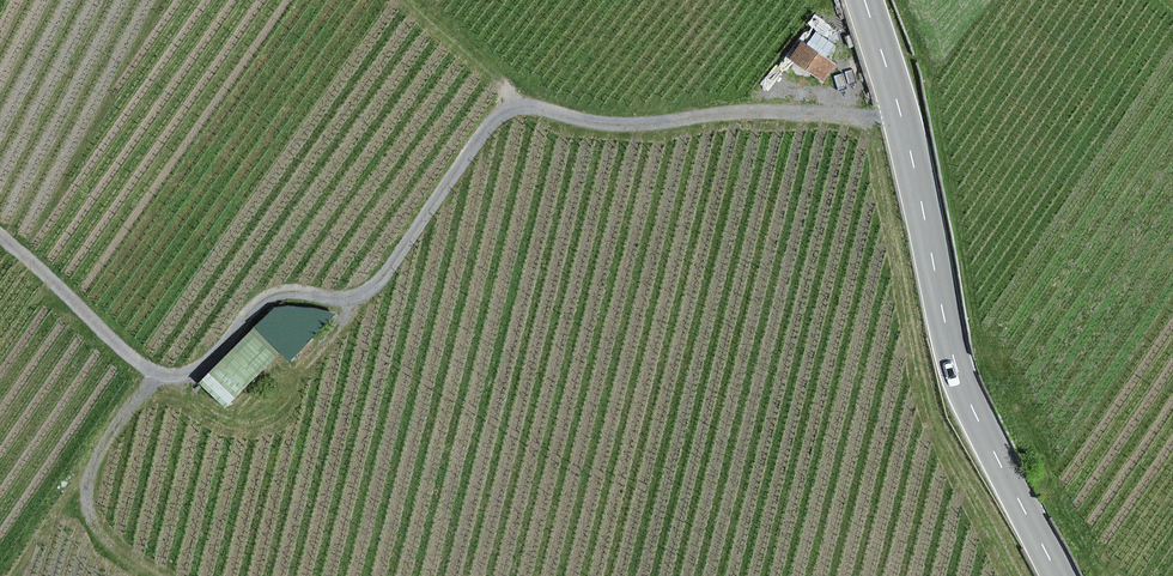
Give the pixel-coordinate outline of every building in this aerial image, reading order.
[(801,37),(785,60),(823,87),(839,63),(801,37)] [(249,320),(197,377),(223,407),(280,349),(249,320)]
